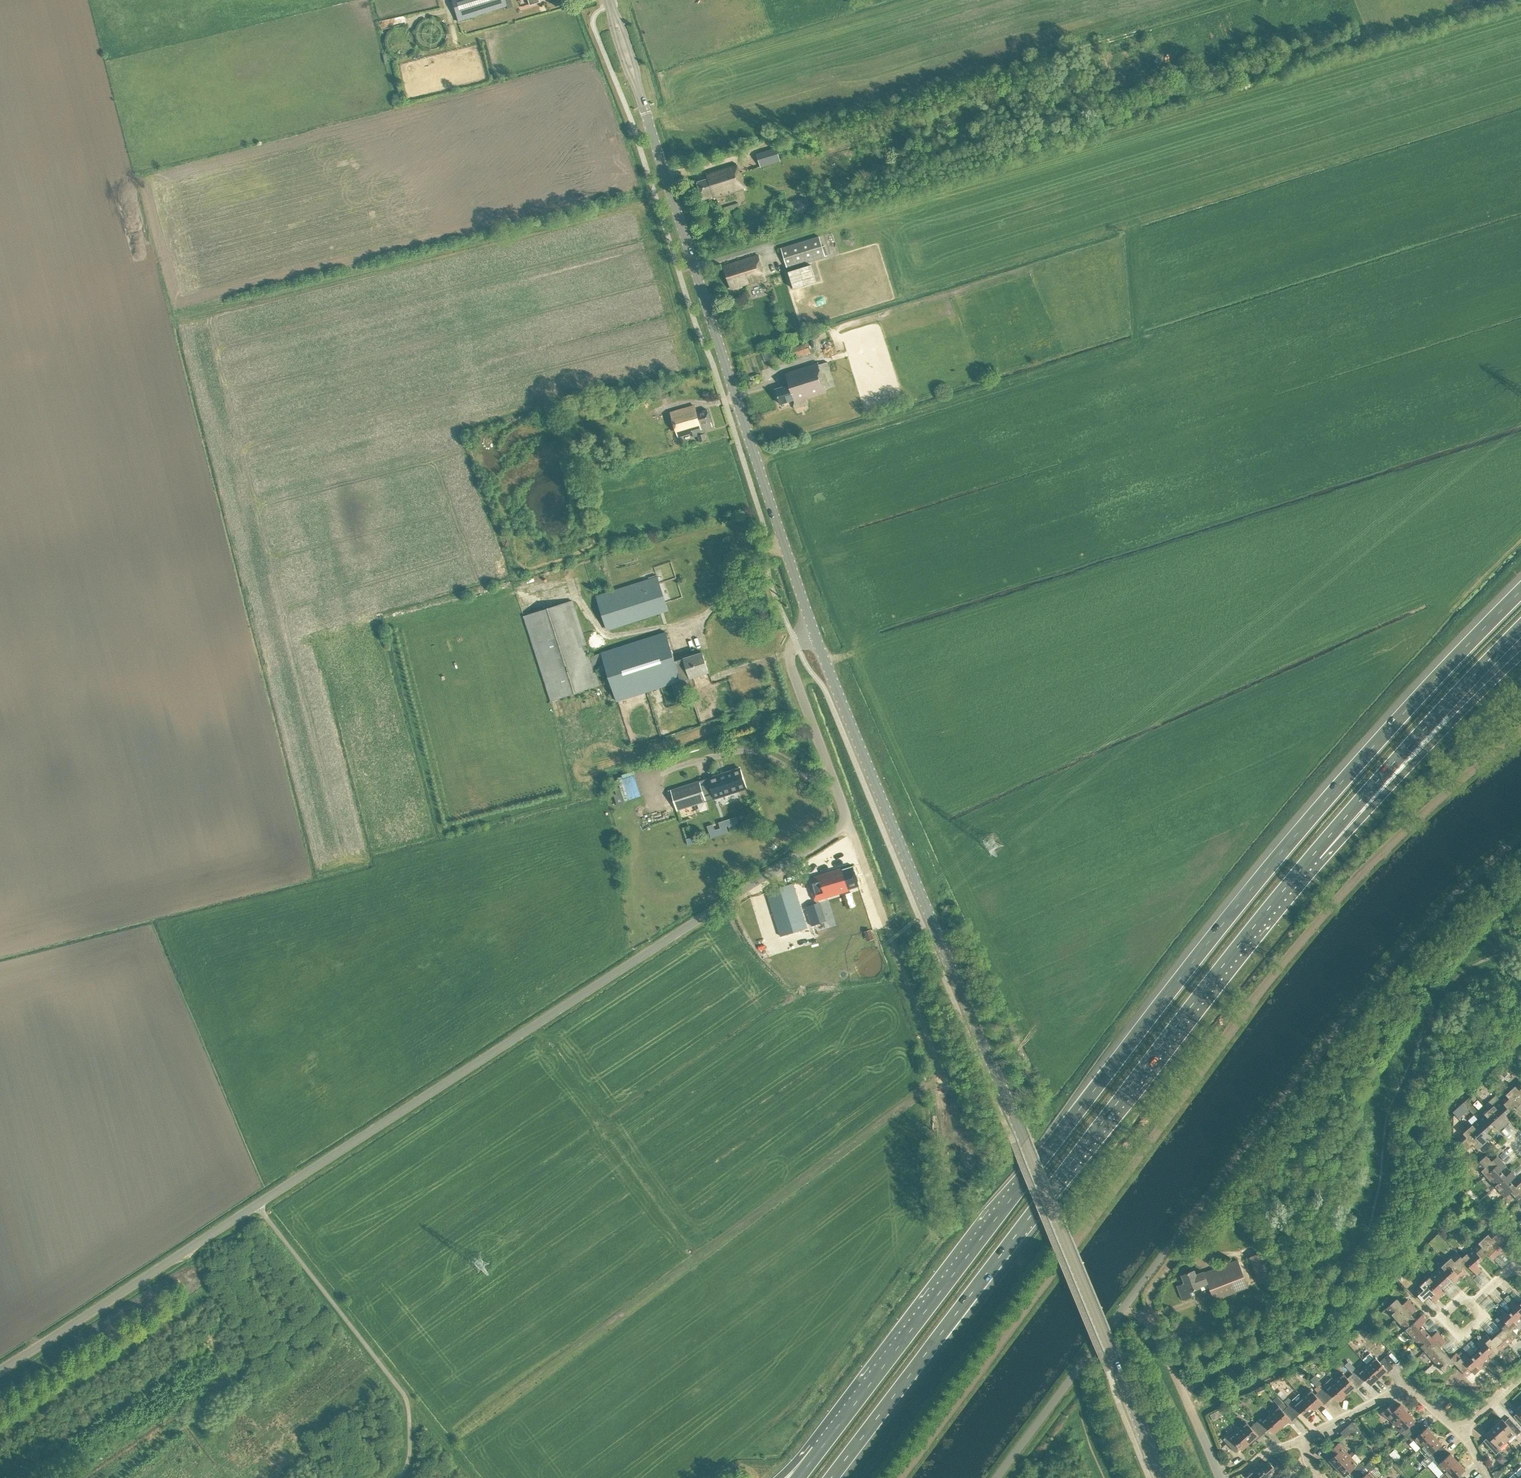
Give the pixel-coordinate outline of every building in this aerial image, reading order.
[(457,21),(506,6),(504,0),(451,0),(457,21)] [(782,145),(761,152),(765,165),(786,159),(782,145)] [(698,183),(703,200),(714,196),(715,199),(745,190),(737,164),(706,173),(708,179),(698,183)] [(808,201),(792,206),(795,215),(810,210),(808,201)] [(819,237),(781,249),(787,268),(825,256),(819,237)] [(758,255),(724,266),(731,289),(742,286),(741,285),(745,283),(745,284),(765,278),(758,255)] [(790,271),(795,288),(813,282),(811,277),(819,275),(816,264),(790,271)] [(806,340),(787,346),(791,360),(810,354),(806,340)] [(763,369),(762,355),(753,356),(754,359),(749,359),(750,371),(763,369)] [(818,363),(785,374),(789,385),(776,389),(780,404),(794,400),(795,403),(827,392),(826,390),(835,387),(827,363),(818,366),(818,363)] [(669,385),(653,390),(656,401),(672,396),(669,385)] [(695,406),(671,413),(678,437),(692,433),(694,438),(698,436),(700,441),(706,440),(705,434),(703,434),(702,430),(713,427),(708,410),(697,413),(695,406)] [(657,576),(596,596),(605,625),(667,605),(657,576)] [(572,601),(524,616),(551,701),(599,685),(595,670),(606,667),(617,701),(681,681),(683,690),(696,686),(693,677),(709,672),(703,653),(675,661),(666,632),(601,652),(602,655),(591,659),(572,601)] [(739,768),(670,790),(677,810),(746,789),(739,768)] [(622,774),(629,799),(645,794),(638,769),(622,774)] [(713,824),(708,826),(709,832),(711,838),(728,832),(727,826),(715,830),(713,824)] [(842,868),(808,878),(815,901),(849,890),(848,889),(859,885),(853,866),(842,869),(842,868)] [(793,884),(767,892),(781,936),(807,928),(793,884)] [(820,901),(806,906),(812,925),(827,920),(820,901)] [(1499,1074),(1505,1080),(1510,1075),(1504,1070),(1499,1074)] [(1510,1090),(1520,1102),(1520,1080),(1510,1090)] [(1499,1099),(1509,1110),(1515,1105),(1520,1110),(1520,1109),(1520,1102),(1510,1090),(1499,1099)] [(1499,1099),(1489,1109),(1503,1125),(1508,1121),(1503,1115),(1509,1110),(1499,1099)] [(1489,1109),(1478,1119),(1488,1129),(1493,1124),(1499,1130),(1503,1125),(1489,1109)] [(1478,1119),(1468,1128),(1482,1144),(1487,1140),(1482,1134),(1488,1129),(1478,1119)] [(1482,1144),(1468,1128),(1457,1138),(1466,1149),(1472,1143),(1477,1149),(1482,1144)] [(1475,1164),(1485,1175),(1501,1160),(1497,1155),(1491,1160),(1486,1154),(1475,1164)] [(1485,1175),(1495,1186),(1505,1176),(1500,1170),(1506,1165),(1501,1160),(1485,1175)] [(1505,1196),(1510,1191),(1515,1187),(1515,1186),(1510,1181),(1516,1176),(1511,1171),(1505,1176),(1495,1186),(1505,1196)] [(1520,1202),(1520,1201),(1520,1181),(1515,1186),(1515,1187),(1510,1191),(1520,1202)] [(1494,1228),(1483,1238),(1497,1254),(1502,1250),(1497,1244),(1503,1239),(1494,1228)] [(1483,1238),(1472,1248),(1482,1258),(1487,1253),(1493,1259),(1497,1254),(1483,1238)] [(1249,1256),(1259,1282),(1282,1273),(1272,1247),(1249,1256)] [(1472,1248),(1462,1257),(1461,1257),(1466,1262),(1476,1274),(1481,1269),(1476,1263),(1482,1258),(1472,1248)] [(1457,1251),(1446,1261),(1460,1278),(1465,1273),(1460,1267),(1466,1262),(1461,1257),(1462,1257),(1457,1251)] [(1177,1285),(1182,1299),(1192,1295),(1190,1291),(1201,1286),(1200,1284),(1207,1281),(1214,1299),(1248,1286),(1238,1259),(1204,1272),(1196,1275),(1194,1270),(1182,1274),(1185,1282),(1177,1285)] [(1446,1261),(1435,1271),(1445,1282),(1450,1276),(1455,1282),(1460,1278),(1446,1261)] [(1435,1271),(1424,1281),(1439,1297),(1444,1292),(1439,1287),(1445,1282),(1435,1271)] [(1439,1297),(1424,1281),(1414,1291),(1423,1301),(1429,1296),(1434,1301),(1439,1297)] [(1508,1295),(1504,1299),(1508,1303),(1512,1299),(1508,1295)] [(1386,1308),(1396,1318),(1412,1304),(1407,1299),(1402,1304),(1397,1298),(1386,1308)] [(1513,1309),(1520,1317),(1520,1302),(1518,1304),(1513,1299),(1512,1299),(1508,1303),(1513,1309)] [(1396,1318),(1405,1329),(1416,1319),(1411,1314),(1416,1309),(1412,1304),(1396,1318)] [(1502,1318),(1512,1329),(1520,1321),(1520,1317),(1513,1309),(1507,1314),(1502,1308),(1497,1313),(1502,1318)] [(1405,1329),(1415,1340),(1426,1330),(1420,1324),(1426,1319),(1421,1314),(1416,1319),(1405,1329)] [(1503,1328),(1497,1334),(1507,1344),(1517,1334),(1512,1329),(1502,1318),(1498,1323),(1503,1328)] [(1375,1335),(1366,1326),(1360,1331),(1369,1341),(1375,1335)] [(1415,1340),(1425,1350),(1441,1336),(1437,1331),(1431,1336),(1426,1330),(1415,1340)] [(1486,1333),(1481,1338),(1496,1354),(1507,1344),(1497,1334),(1491,1339),(1486,1333)] [(1425,1350),(1434,1361),(1438,1358),(1445,1351),(1440,1346),(1445,1341),(1441,1336),(1425,1350)] [(1481,1348),(1476,1353),(1485,1364),(1496,1354),(1481,1338),(1476,1342),(1481,1348)] [(1444,1372),(1455,1363),(1454,1363),(1460,1357),(1456,1352),(1450,1357),(1445,1351),(1438,1358),(1434,1361),(1444,1372)] [(1407,1355),(1410,1361),(1416,1359),(1413,1352),(1407,1355)] [(1454,1363),(1455,1363),(1456,1365),(1459,1368),(1466,1376),(1472,1371),(1474,1374),(1485,1364),(1476,1353),(1470,1358),(1465,1353),(1460,1357),(1454,1363)] [(1375,1356),(1366,1363),(1379,1377),(1387,1370),(1388,1371),(1393,1367),(1384,1357),(1379,1361),(1375,1356)] [(1357,1369),(1352,1373),(1361,1383),(1366,1379),(1370,1384),(1379,1377),(1366,1363),(1358,1371),(1357,1369)] [(1342,1372),(1334,1380),(1346,1393),(1354,1386),(1356,1388),(1361,1383),(1352,1373),(1347,1377),(1342,1372)] [(1324,1386),(1319,1390),(1328,1400),(1333,1395),(1338,1401),(1346,1393),(1334,1380),(1332,1377),(1323,1385),(1324,1386)] [(1310,1388),(1302,1396),(1314,1410),(1322,1402),(1324,1404),(1328,1400),(1319,1390),(1315,1394),(1310,1388)] [(1288,1406),(1287,1406),(1296,1416),(1301,1412),(1306,1417),(1314,1410),(1302,1396),(1299,1393),(1293,1399),(1293,1401),(1291,1402),(1288,1406)] [(1387,1416),(1394,1424),(1407,1411),(1400,1404),(1396,1407),(1392,1403),(1381,1413),(1386,1418),(1387,1416)] [(1278,1405),(1270,1412),(1282,1426),(1290,1418),(1292,1420),(1296,1416),(1287,1406),(1283,1410),(1278,1405)] [(1219,1410),(1210,1414),(1213,1420),(1222,1415),(1219,1410)] [(1394,1424),(1406,1436),(1417,1426),(1413,1422),(1415,1420),(1407,1411),(1394,1424)] [(1260,1418),(1255,1422),(1264,1432),(1269,1428),(1274,1433),(1282,1426),(1270,1412),(1262,1419),(1260,1418)] [(1494,1426),(1507,1441),(1515,1433),(1517,1435),(1520,1431),(1520,1430),(1509,1417),(1505,1421),(1502,1418),(1494,1426)] [(1246,1421),(1237,1428),(1250,1442),(1254,1438),(1256,1440),(1264,1432),(1255,1422),(1251,1426),(1246,1421)] [(1340,1432),(1345,1437),(1351,1431),(1356,1436),(1361,1431),(1352,1421),(1340,1432)] [(1414,1439),(1420,1447),(1434,1434),(1427,1427),(1421,1431),(1417,1426),(1406,1436),(1406,1437),(1407,1436),(1412,1441),(1414,1439)] [(1507,1441),(1494,1426),(1486,1434),(1488,1436),(1484,1440),(1496,1454),(1501,1450),(1499,1448),(1507,1441)] [(1250,1442),(1237,1428),(1230,1436),(1228,1434),(1223,1438),(1235,1451),(1235,1452),(1236,1452),(1237,1451),(1240,1448),(1242,1449),(1250,1442)] [(1421,1461),(1425,1466),(1444,1449),(1440,1445),(1442,1443),(1434,1434),(1420,1447),(1421,1447),(1419,1449),(1426,1456),(1421,1461)] [(1329,1459),(1336,1467),(1350,1455),(1343,1447),(1345,1446),(1340,1441),(1326,1454),(1330,1459),(1329,1459)] [(1437,1465),(1444,1473),(1457,1460),(1450,1452),(1448,1454),(1444,1449),(1425,1466),(1426,1466),(1434,1459),(1438,1463),(1437,1465)] [(1349,1471),(1354,1476),(1364,1467),(1359,1462),(1357,1463),(1350,1455),(1336,1467),(1344,1476),(1349,1471)] [(1444,1473),(1441,1476),(1442,1477),(1464,1477),(1460,1474),(1465,1469),(1457,1460),(1444,1473)] [(1377,1477),(1371,1471),(1372,1469),(1372,1465),(1370,1462),(1369,1461),(1364,1467),(1354,1476),(1351,1477),(1376,1477),(1377,1477)] [(1275,1472),(1273,1469),(1274,1469),(1274,1467),(1271,1464),(1269,1464),(1269,1465),(1267,1463),(1259,1469),(1255,1465),(1245,1474),(1248,1477),(1268,1477),(1275,1472)]
